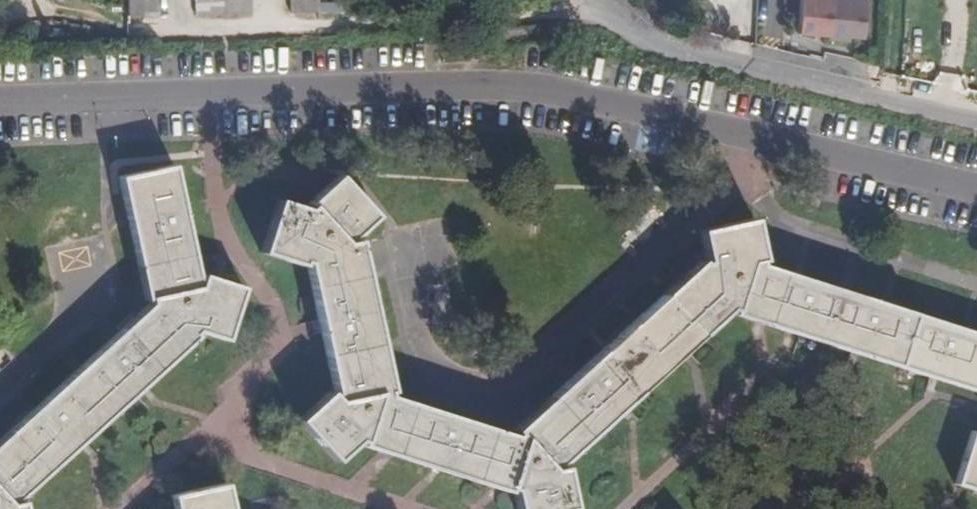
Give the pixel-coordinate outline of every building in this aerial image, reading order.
[(154,21),(154,0),(126,0),(126,22),(154,21)] [(248,0),(193,0),(194,20),(248,19),(248,0)] [(313,0),(288,0),(288,17),(313,17),(313,0)] [(862,37),(865,1),(858,0),(801,0),(798,32),(862,37)] [(21,505),(17,507),(15,503),(194,341),(191,336),(195,334),(226,344),(243,292),(202,280),(201,283),(196,283),(172,170),(119,181),(147,306),(0,441),(0,508),(22,508),(21,505)] [(356,243),(352,244),(351,241),(375,220),(339,179),(309,206),(312,210),(309,214),(277,203),(261,254),(299,267),(302,264),(305,264),(316,320),(320,334),(334,400),(331,402),(327,399),(299,425),(336,464),(358,443),(363,445),(361,449),(506,495),(508,492),(514,494),(517,508),(571,508),(564,475),(559,475),(558,471),(732,312),(735,313),(736,317),(923,379),(935,382),(976,396),(976,338),(758,268),(757,263),(761,263),(753,223),(699,234),(707,269),(703,271),(700,267),(514,436),(517,440),(515,442),(385,400),(384,396),(389,395),(356,243)] [(970,436),(953,487),(976,495),(976,438),(970,436)] [(225,488),(171,499),(173,508),(229,508),(225,488)]
